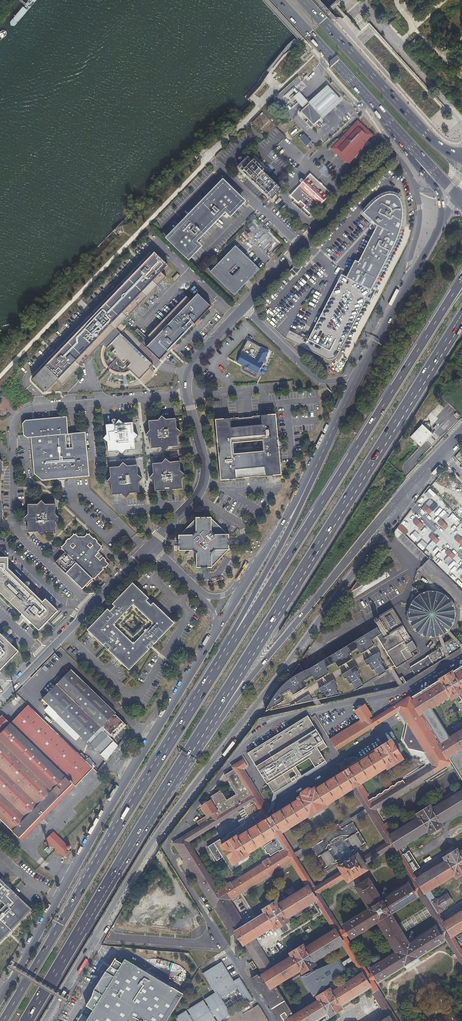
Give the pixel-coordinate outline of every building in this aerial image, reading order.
[(408,8),(412,6),(415,6),(417,7),(418,3),(415,2),(414,1),(414,0),(411,0),(410,1),(409,2),(406,4),(408,8)] [(321,92),(308,103),(309,104),(322,118),(323,119),(335,107),(342,101),(327,86),(321,92)] [(302,108),(308,103),(305,99),(301,95),(299,92),(294,97),(295,99),(300,105),(302,108)] [(322,118),(309,104),(301,112),(309,121),(306,123),(310,127),(322,118)] [(275,127),(277,126),(262,111),(252,122),(262,131),(259,133),(261,135),(261,134),(264,137),(266,135),(267,136),(275,127)] [(369,131),(358,121),(340,140),(339,139),(337,139),(330,146),(343,158),(349,163),(366,146),(362,143),(365,140),(366,140),(371,135),(369,132),(369,131)] [(247,156),(238,166),(242,171),(244,170),(254,179),(253,181),(272,199),(282,189),(263,171),(264,169),(254,159),(252,161),(247,156)] [(320,205),(332,193),(311,173),(299,186),(290,196),(295,200),(293,202),(309,217),(320,205)] [(243,201),(223,181),(206,199),(208,201),(205,204),(203,202),(186,220),(188,222),(185,224),(183,222),(167,240),(187,259),(198,247),(196,245),(200,241),(195,235),(199,231),(201,233),(217,217),(215,214),(219,211),(224,216),(228,212),(230,214),(243,201)] [(346,277),(341,275),(304,347),(327,359),(329,360),(332,360),(335,358),(337,356),(351,329),(371,289),(393,246),(396,239),(399,232),(400,230),(400,226),(402,220),(402,215),(402,214),(402,212),(402,210),(402,207),(402,205),(401,203),(401,201),(400,200),(399,199),(398,197),(397,196),(396,195),(394,195),(392,194),(388,195),(386,195),(383,196),(380,198),(377,199),(375,201),(363,213),(377,226),(358,262),(355,260),(346,277)] [(259,269),(235,246),(211,271),(234,295),(259,269)] [(57,380),(161,272),(167,265),(154,252),(32,379),(45,392),(57,380)] [(296,264),(289,272),(294,276),(301,268),(296,264)] [(161,272),(57,380),(61,385),(101,343),(107,349),(111,345),(114,348),(110,352),(123,364),(126,360),(129,363),(126,366),(138,378),(152,364),(115,329),(166,276),(161,272)] [(190,300),(152,339),(145,346),(159,360),(211,305),(197,293),(190,300)] [(147,335),(152,339),(190,300),(185,295),(147,335)] [(242,352),(239,358),(237,362),(258,372),(263,363),(262,362),(269,349),(247,338),(240,351),(242,352)] [(217,418),(222,479),(282,474),(282,463),(278,413),(276,413),(265,414),(259,414),(253,415),(236,416),(230,417),(220,417),(217,418)] [(90,475),(86,431),(69,432),(67,415),(34,418),(26,419),(23,422),(24,433),(28,436),(32,436),(35,472),(43,479),(90,475)] [(178,428),(177,418),(167,418),(163,415),(160,419),(150,420),(150,430),(147,434),(151,437),(152,447),(161,446),(166,450),(169,446),(179,445),(178,436),(182,432),(178,428)] [(135,431),(134,421),(125,422),(121,418),(117,423),(107,423),(108,434),(104,438),(108,441),(109,451),(119,450),(123,453),(127,449),(136,449),(136,439),(139,434),(135,431)] [(422,425),(411,437),(421,447),(433,434),(422,425)] [(181,470),(180,460),(170,461),(166,457),(163,461),(153,462),(154,472),(150,476),(154,480),(155,489),(164,489),(169,492),(172,488),(182,487),(182,477),(185,474),(181,470)] [(139,474),(138,463),(127,464),(124,461),(120,465),(110,465),(111,476),(107,479),(112,483),(112,493),(122,492),(126,496),(130,491),(140,491),(139,481),(143,477),(139,474)] [(55,513),(54,503),(44,504),(40,501),(37,505),(26,505),(27,516),(24,519),(28,523),(29,533),(39,532),(43,535),(46,531),(56,531),(55,521),(59,517),(55,513)] [(425,505),(421,509),(428,515),(432,512),(425,505)] [(199,567),(213,567),(213,553),(216,549),(231,548),(231,542),(230,533),(215,534),(212,532),(212,516),(197,517),(198,531),(194,536),(179,536),(180,550),(195,550),(199,554),(199,567)] [(215,534),(230,533),(212,516),(212,532),(215,534)] [(197,517),(179,536),(194,536),(198,531),(197,517)] [(419,517),(415,521),(422,527),(425,524),(419,517)] [(440,521),(437,525),(444,531),(447,528),(440,521)] [(400,524),(398,528),(406,535),(409,532),(400,524)] [(428,557),(398,528),(393,534),(423,562),(428,557)] [(65,552),(55,562),(83,589),(86,585),(88,587),(110,563),(99,552),(104,547),(88,532),(82,538),(75,532),(60,548),(65,552)] [(433,533),(430,537),(437,543),(440,540),(433,533)] [(453,541),(460,547),(461,545),(461,542),(457,537),(453,541)] [(213,553),(213,567),(231,548),(216,549),(213,553)] [(449,549),(446,553),(453,559),(456,556),(449,549)] [(18,609),(22,614),(26,617),(39,630),(42,628),(58,610),(46,598),(43,601),(8,568),(8,557),(0,557),(0,592),(18,609)] [(422,567),(461,606),(461,593),(429,559),(422,567)] [(365,584),(361,577),(348,594),(365,584)] [(133,584),(87,631),(128,670),(174,623),(133,584)] [(414,602),(411,604),(411,609),(409,613),(411,618),(411,622),(414,625),(416,629),(420,631),(423,635),(427,635),(431,636),(436,635),(440,635),(443,632),(448,630),(449,626),(453,623),(453,618),(454,614),(453,611),(453,606),(449,602),(448,598),(444,596),(441,593),(436,593),(432,591),(428,593),(423,593),(420,596),(417,597),(414,602)] [(390,672),(394,670),(414,657),(411,654),(418,650),(406,631),(405,632),(402,627),(403,626),(392,608),(379,616),(382,621),(375,626),(377,628),(371,631),(370,629),(371,631),(372,633),(363,639),(362,638),(359,640),(360,641),(340,653),(340,652),(337,654),(337,655),(328,661),(327,659),(326,659),(327,660),(317,666),(319,668),(320,668),(321,670),(308,679),(304,672),(300,664),(269,707),(270,709),(266,711),(270,709),(271,710),(313,701),(319,700),(321,700),(325,699),(346,694),(357,687),(358,688),(361,686),(360,685),(380,674),(383,672),(388,668),(390,672)] [(20,623),(26,617),(22,614),(21,614),(16,620),(16,621),(16,622),(17,623),(18,623),(19,623),(20,623)] [(2,634),(5,638),(11,633),(11,632),(11,631),(11,630),(11,629),(10,629),(9,628),(9,629),(8,629),(7,629),(3,634),(2,634)] [(372,633),(371,631),(327,659),(328,661),(337,655),(337,654),(340,652),(340,653),(360,641),(359,640),(362,638),(363,639),(372,633)] [(5,638),(2,634),(0,633),(0,670),(19,651),(5,638)] [(455,637),(455,636),(448,641),(442,644),(443,646),(410,666),(416,675),(461,646),(461,633),(455,637)] [(327,660),(326,659),(304,672),(308,679),(321,670),(320,668),(319,668),(317,666),(327,660)] [(377,796),(375,797),(374,797),(368,800),(374,810),(437,771),(451,762),(461,780),(461,730),(450,738),(430,708),(450,696),(452,699),(458,695),(461,701),(461,665),(452,672),(452,671),(439,680),(412,697),(413,700),(412,701),(409,696),(383,713),(386,718),(399,710),(406,722),(402,740),(408,749),(426,753),(433,765),(407,782),(405,783),(403,779),(400,781),(399,781),(396,783),(396,784),(394,785),(393,785),(390,787),(390,788),(387,789),(386,789),(383,791),(383,792),(381,793),(380,793),(377,795),(377,796)] [(42,699),(86,742),(87,741),(102,727),(103,728),(89,743),(89,744),(100,755),(114,742),(111,739),(112,737),(114,739),(127,726),(115,715),(114,716),(113,715),(115,713),(70,670),(42,699)] [(399,686),(403,684),(394,670),(390,672),(399,686)] [(70,746),(28,705),(19,714),(61,756),(70,746)] [(358,722),(330,740),(329,740),(335,750),(339,748),(380,722),(377,716),(373,719),(370,714),(371,714),(365,705),(362,707),(362,706),(361,706),(360,706),(359,706),(359,707),(358,707),(358,708),(358,709),(356,711),(361,720),(358,722)] [(386,718),(383,713),(377,716),(380,722),(386,718)] [(75,786),(81,780),(63,763),(75,751),(70,746),(61,756),(19,714),(10,724),(15,728),(20,734),(72,783),(75,786)] [(2,716),(0,717),(0,743),(15,728),(10,724),(2,716)] [(315,768),(323,763),(325,762),(322,758),(319,752),(327,747),(314,727),(311,729),(310,727),(313,725),(309,719),(308,717),(248,754),(267,784),(268,784),(273,793),(273,794),(301,777),(301,776),(295,767),(309,759),(312,764),(314,768),(315,768)] [(20,734),(15,728),(0,743),(0,755),(20,734)] [(20,734),(0,755),(0,820),(22,841),(74,787),(71,784),(72,783),(20,734)] [(199,827),(174,843),(188,842),(239,809),(244,806),(249,813),(247,815),(245,816),(247,819),(241,823),(227,831),(228,833),(221,837),(220,836),(208,843),(213,851),(217,858),(223,855),(232,870),(250,858),(247,853),(270,839),(272,837),(275,836),(281,832),(309,815),(310,816),(326,807),(325,805),(353,787),(361,783),(386,767),(387,768),(402,759),(391,741),(376,750),(375,749),(354,762),(353,761),(354,760),(352,760),(350,760),(348,760),(347,760),(346,761),(346,762),(345,763),(340,766),(344,773),(316,790),(315,788),(311,791),(310,790),(308,789),(302,793),(302,795),(302,796),(299,798),(300,800),(273,817),(271,815),(274,813),(273,811),(273,810),(270,809),(270,811),(268,812),(263,804),(241,769),(246,765),(243,760),(232,767),(234,769),(224,775),(236,794),(226,800),(220,790),(210,797),(215,804),(213,805),(210,801),(207,803),(207,802),(206,802),(205,802),(204,802),(204,803),(203,803),(203,804),(204,805),(201,806),(206,815),(196,821),(199,827)] [(79,755),(75,751),(63,763),(81,780),(93,768),(84,760),(79,755)] [(314,768),(301,776),(301,777),(273,794),(273,793),(270,809),(273,810),(277,795),(325,765),(323,763),(315,768),(314,768)] [(247,767),(246,765),(241,769),(263,804),(268,812),(270,811),(244,769),(247,767)] [(452,935),(444,922),(438,913),(442,910),(443,907),(452,902),(447,894),(438,900),(436,899),(429,889),(425,892),(417,879),(416,876),(419,875),(408,856),(405,858),(403,856),(408,853),(404,848),(400,850),(398,849),(390,836),(393,834),(390,829),(391,828),(388,822),(384,825),(374,810),(437,771),(433,765),(407,782),(405,783),(403,779),(400,781),(399,781),(396,783),(396,784),(394,785),(393,785),(390,787),(390,788),(387,789),(386,789),(383,791),(383,792),(381,793),(380,793),(377,795),(377,796),(375,797),(374,797),(368,800),(366,796),(368,795),(361,783),(353,787),(365,807),(368,811),(387,843),(360,859),(364,865),(390,848),(414,886),(411,889),(414,894),(417,892),(428,908),(431,913),(441,930),(438,932),(441,937),(445,935),(461,963),(461,951),(452,935)] [(393,834),(390,836),(398,849),(413,840),(414,842),(420,838),(419,836),(427,831),(429,833),(442,826),(440,823),(461,809),(461,792),(461,791),(432,809),(430,806),(417,814),(419,817),(393,834)] [(238,817),(241,823),(247,819),(245,816),(247,815),(249,813),(244,806),(239,809),(242,814),(238,817)] [(365,807),(339,824),(342,828),(353,821),(368,811),(365,807)] [(364,865),(360,859),(356,852),(368,845),(353,821),(342,828),(339,824),(339,823),(319,835),(320,836),(322,840),(312,847),(326,871),(337,864),(341,871),(345,877),(348,881),(355,877),(359,874),(367,869),(364,865)] [(53,832),(52,833),(58,839),(57,840),(58,841),(59,840),(61,843),(63,841),(53,832)] [(376,978),(373,973),(369,975),(345,936),(349,934),(346,929),(342,931),(318,893),(345,877),(341,871),(315,888),(296,857),(293,853),(281,832),(275,836),(283,849),(284,850),(291,861),(307,887),(317,903),(334,931),(342,943),(350,957),(352,960),(354,963),(361,974),(369,987),(378,1001),(388,1018),(390,1020),(398,1020),(372,980),(376,978)] [(71,846),(69,845),(67,845),(63,841),(61,843),(59,840),(58,841),(57,840),(58,839),(52,833),(45,840),(55,850),(61,855),(62,855),(66,851),(67,849),(67,850),(69,850),(71,848),(71,846)] [(278,850),(279,851),(283,849),(275,836),(272,837),(270,839),(271,841),(264,846),(265,848),(264,849),(267,854),(268,853),(270,856),(278,850)] [(296,857),(312,847),(322,840),(320,836),(293,853),(296,857)] [(188,842),(174,843),(214,908),(231,934),(235,931),(244,926),(228,900),(241,892),(291,861),(284,850),(269,859),(268,858),(262,862),(263,863),(230,883),(230,881),(224,885),(225,886),(218,891),(199,860),(188,842)] [(417,879),(425,892),(429,889),(454,874),(456,877),(461,873),(461,851),(459,853),(457,850),(444,858),(446,861),(417,879)] [(355,877),(360,884),(364,881),(359,874),(355,877)] [(152,880),(158,886),(163,881),(157,875),(152,880)] [(416,898),(414,894),(411,889),(408,885),(382,901),(368,879),(364,881),(360,884),(355,887),(369,909),(343,925),(346,929),(349,934),(351,938),(377,922),(396,952),(370,968),(373,973),(376,978),(379,981),(404,965),(405,967),(418,959),(417,957),(443,941),(441,937),(438,932),(435,928),(409,944),(401,931),(399,927),(390,914),(416,898)] [(32,911),(0,880),(0,943),(32,911)] [(243,944),(244,944),(254,937),(273,926),(275,929),(280,926),(288,921),(289,922),(313,907),(312,906),(317,903),(307,887),(278,905),(276,902),(263,910),(265,913),(257,918),(244,926),(235,931),(243,944)] [(154,903),(148,909),(152,914),(159,908),(154,903)] [(399,927),(401,931),(431,913),(428,908),(399,927)] [(444,922),(452,935),(461,929),(461,911),(444,922)] [(178,918),(175,923),(182,926),(184,921),(178,918)] [(284,933),(280,926),(275,929),(279,935),(284,933)] [(273,968),(263,974),(270,988),(300,969),(302,973),(309,968),(311,967),(315,965),(313,961),(342,943),(334,931),(305,948),(303,945),(290,953),(292,957),(273,968)] [(260,947),(254,937),(244,944),(250,953),(252,957),(263,974),(273,968),(264,954),(263,951),(260,947)] [(122,958),(120,961),(112,957),(102,970),(90,988),(89,996),(83,1005),(92,1010),(87,1018),(85,1020),(166,1020),(183,994),(122,958)] [(343,966),(352,960),(350,957),(341,963),(343,966)] [(313,971),(311,972),(301,976),(313,996),(322,989),(324,987),(345,970),(343,966),(341,963),(339,960),(313,971)] [(213,1017),(215,1016),(218,1020),(222,1020),(231,1015),(222,1000),(238,990),(247,1005),(254,1000),(240,978),(234,981),(222,962),(202,974),(215,994),(204,1000),(208,1006),(207,1006),(204,1001),(188,1010),(191,1016),(190,1017),(186,1011),(175,1018),(177,1020),(215,1020),(213,1017)] [(270,988),(263,974),(259,977),(258,974),(251,978),(278,1020),(290,1020),(290,1018),(289,1018),(294,1015),(275,985),(271,988),(270,988)] [(369,987),(361,974),(332,992),(330,989),(326,991),(324,993),(317,997),(319,1000),(290,1018),(290,1020),(314,1020),(327,1013),(329,1016),(342,1008),(340,1005),(369,987)]
